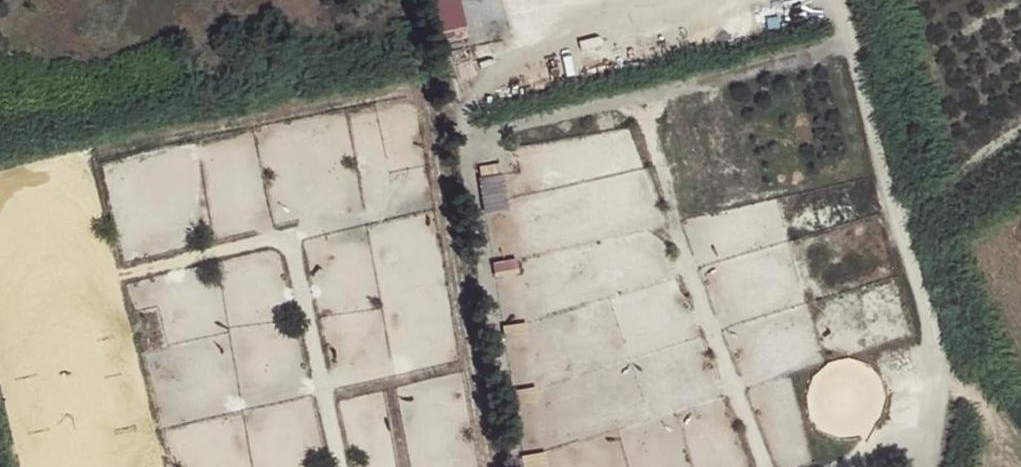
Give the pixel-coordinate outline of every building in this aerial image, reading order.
[(469,25),(463,0),(435,0),(443,31),(469,25)] [(485,210),(508,208),(506,173),(483,174),(485,210)]
